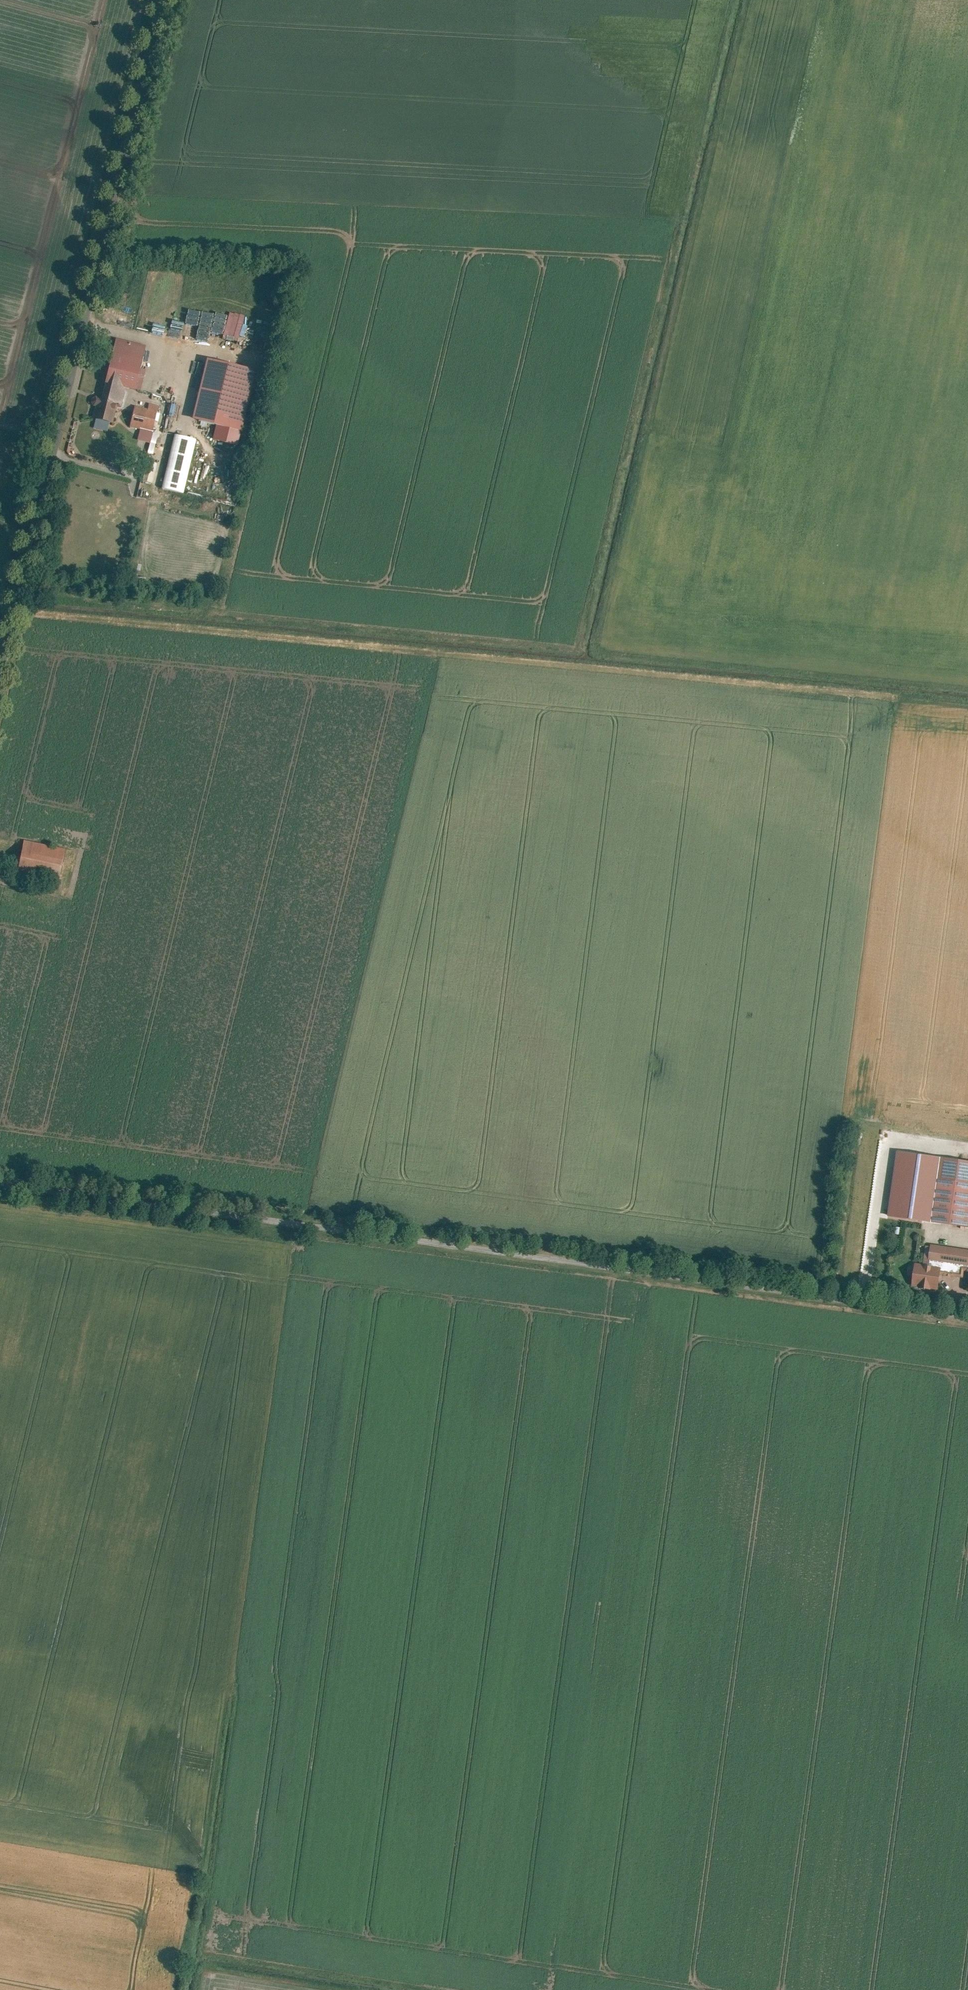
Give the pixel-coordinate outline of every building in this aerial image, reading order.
[(228,311),(220,337),(237,342),(245,315),(228,311)] [(108,336),(87,419),(107,424),(117,385),(126,388),(137,343),(108,336)] [(205,356),(189,415),(231,426),(247,367),(205,356)] [(116,420),(141,429),(148,409),(123,400),(116,420)] [(195,440),(173,435),(160,489),(182,494),(195,440)] [(152,483),(156,463),(146,460),(141,480),(152,483)] [(212,477),(218,479),(221,467),(215,466),(212,477)] [(13,874),(55,885),(64,850),(22,840),(13,874)] [(927,1175),(921,1221),(945,1224),(943,1238),(957,1239),(959,1225),(967,1226),(967,1180),(927,1175)] [(900,1285),(930,1289),(932,1273),(956,1277),(957,1270),(960,1270),(958,1287),(967,1289),(967,1247),(919,1240),(917,1259),(904,1257),(900,1285)]
